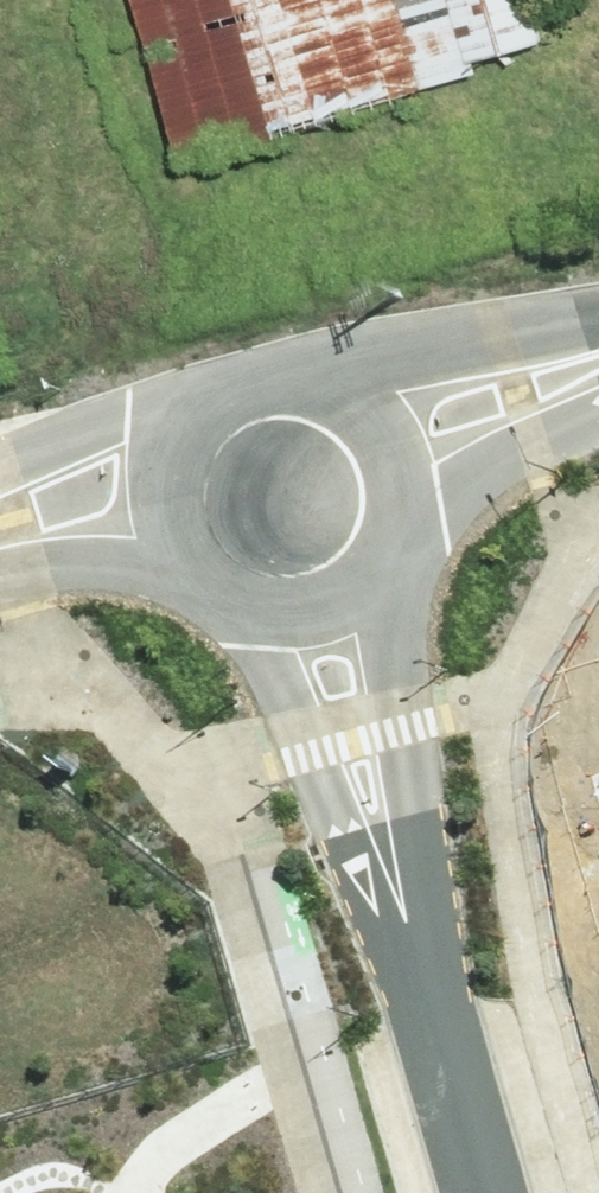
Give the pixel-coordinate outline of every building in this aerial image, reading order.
[(163,167),(577,59),(561,0),(119,0),(163,167)]
